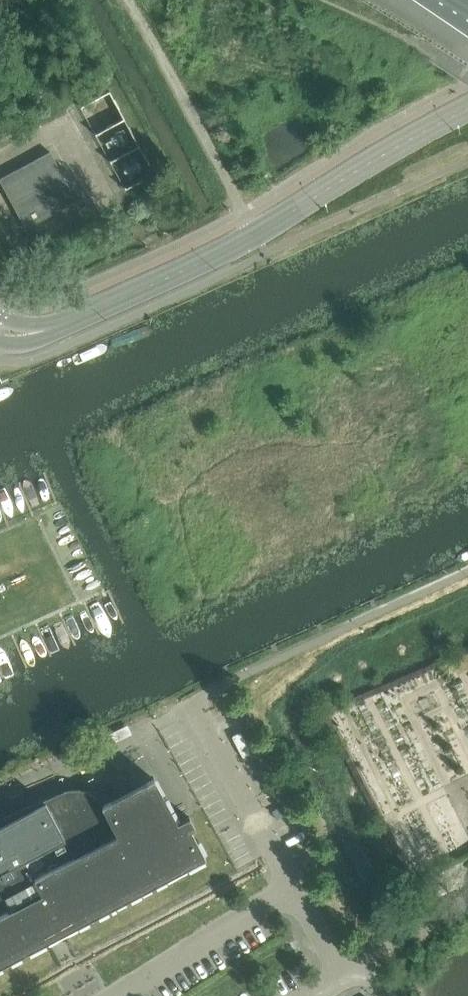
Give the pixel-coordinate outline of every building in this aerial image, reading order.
[(63,106),(74,100),(69,90),(57,96),(63,106)] [(107,98),(85,108),(121,182),(143,171),(107,98)] [(50,152),(0,180),(0,185),(25,230),(77,201),(50,152)] [(205,858),(190,830),(195,828),(189,817),(177,823),(154,779),(103,806),(100,802),(97,798),(93,795),(89,792),(84,791),(80,789),(75,789),(70,789),(65,791),(0,819),(0,896),(9,912),(0,916),(0,966),(205,858)]
